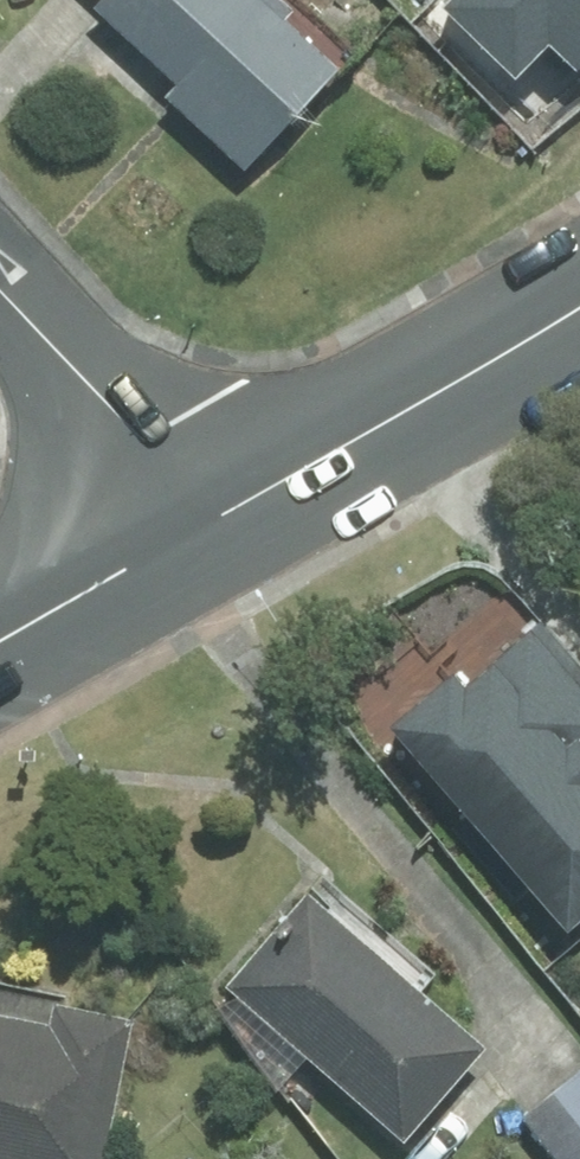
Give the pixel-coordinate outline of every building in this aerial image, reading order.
[(245,167),(336,69),(261,0),(104,0),(98,8),(180,84),(168,97),(245,167)] [(440,9),(515,88),(555,49),(576,70),(579,66),(579,0),(450,0),(440,9)] [(540,628),(469,689),(455,674),(393,728),(568,930),(579,920),(579,673),(540,628)] [(317,880),(225,986),(404,1140),(483,1048),(418,992),(431,977),(317,880)] [(0,1019),(0,1158),(104,1158),(131,1022),(57,1008),(53,1030),(0,1019)] [(524,1118),(557,1158),(579,1158),(579,1073),(524,1118)]
